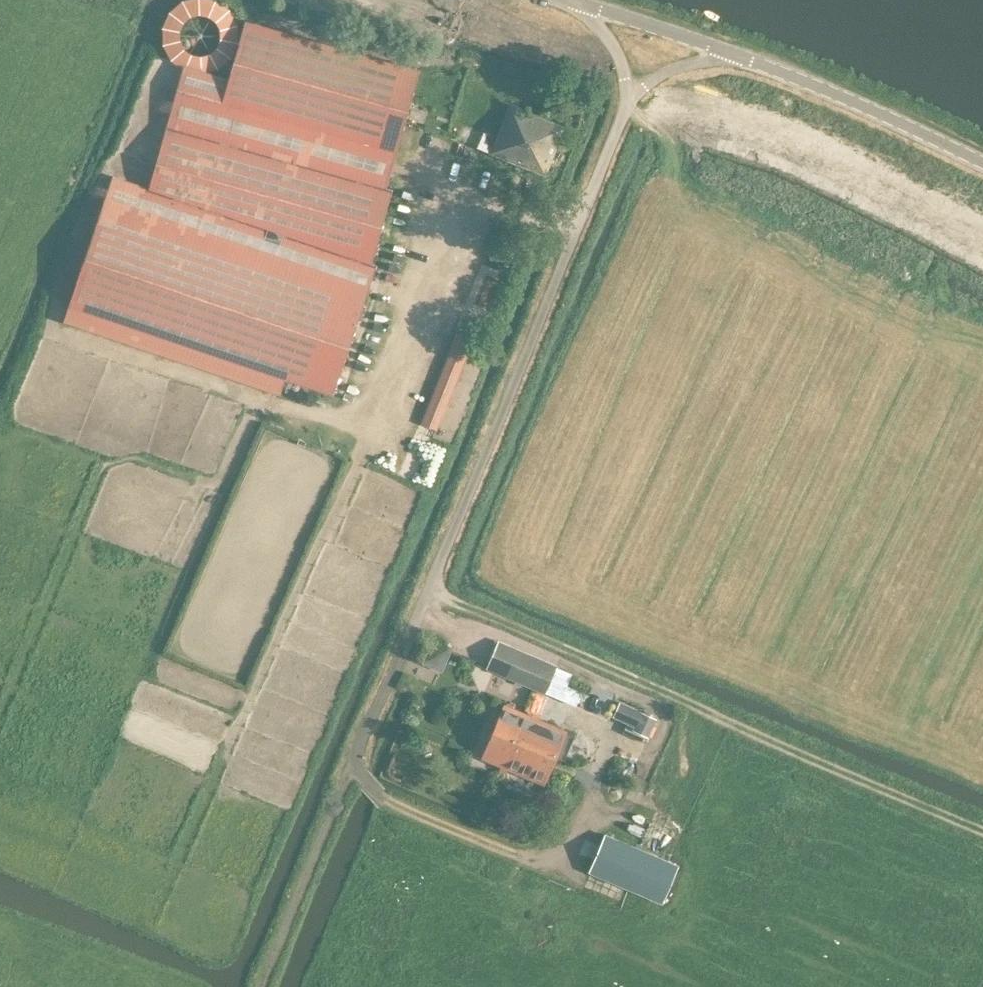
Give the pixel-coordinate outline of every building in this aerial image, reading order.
[(237,29),(236,23),(234,15),(230,8),(226,2),(224,0),(173,0),(171,2),(166,8),(162,15),(160,23),(159,30),(160,39),(163,46),(167,53),(172,58),(179,63),(185,66),(192,68),(199,68),(206,67),(214,65),(222,60),(227,56),(231,49),(234,44),(236,37),(237,30),(237,29)] [(228,80),(182,70),(149,188),(308,242),(371,263),(420,69),(245,20),(228,80)] [(484,132),(478,148),(546,175),(565,126),(510,104),(497,137),(484,132)] [(371,263),(308,242),(149,188),(113,176),(69,305),(334,394),(377,265),(371,263)] [(461,336),(425,425),(437,429),(472,340),(461,336)] [(487,668),(544,692),(550,678),(556,680),(561,680),(564,677),(565,673),(562,669),(555,667),(555,665),(498,641),(487,668)] [(426,664),(445,669),(451,650),(431,644),(426,664)] [(641,712),(619,702),(613,716),(626,722),(635,726),(641,712)] [(504,704),(481,758),(500,766),(499,770),(504,772),(506,768),(543,784),(566,730),(504,704)] [(604,834),(589,871),(614,882),(629,888),(662,902),(678,866),(677,865),(668,862),(665,860),(604,834)]
